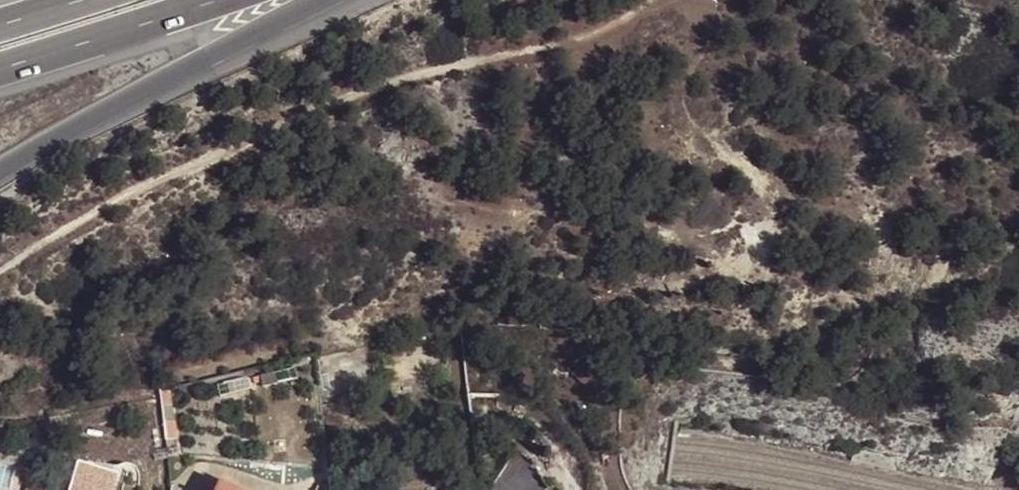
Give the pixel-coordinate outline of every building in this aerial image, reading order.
[(50,438),(52,431),(43,428),(40,435),(50,438)] [(116,476),(79,464),(77,465),(69,489),(112,489),(116,476)] [(534,470),(496,489),(547,489),(534,470)]
